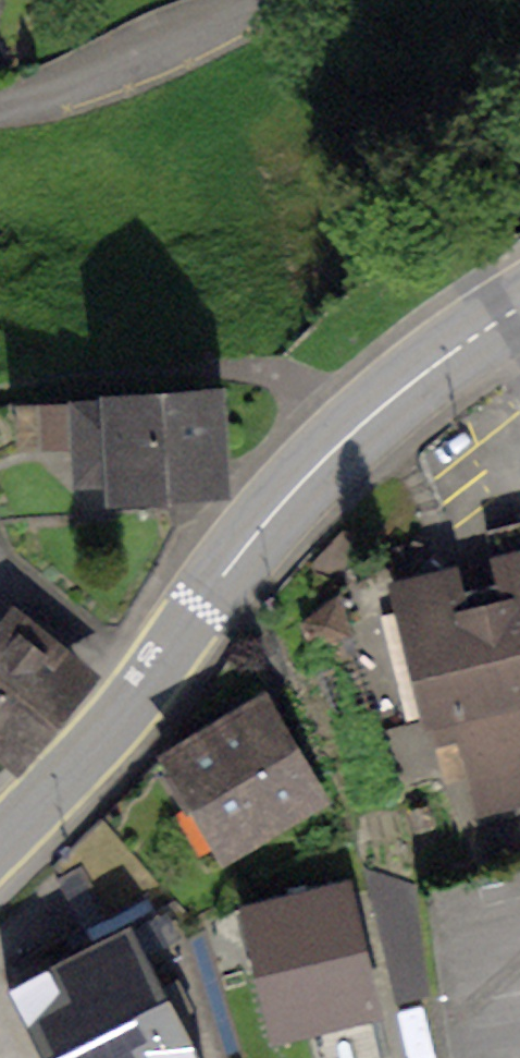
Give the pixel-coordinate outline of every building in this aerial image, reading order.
[(232,498),(226,387),(100,394),(106,505),(232,498)] [(392,583),(433,752),(466,744),(484,819),(519,810),(519,552),(392,583)] [(17,776),(102,676),(17,604),(0,624),(0,762),(17,776)] [(172,779),(221,865),(321,808),(272,722),(172,779)] [(386,1016),(359,910),(246,939),(273,1045),(386,1016)] [(133,923),(8,985),(45,1057),(200,1057),(133,923)]
